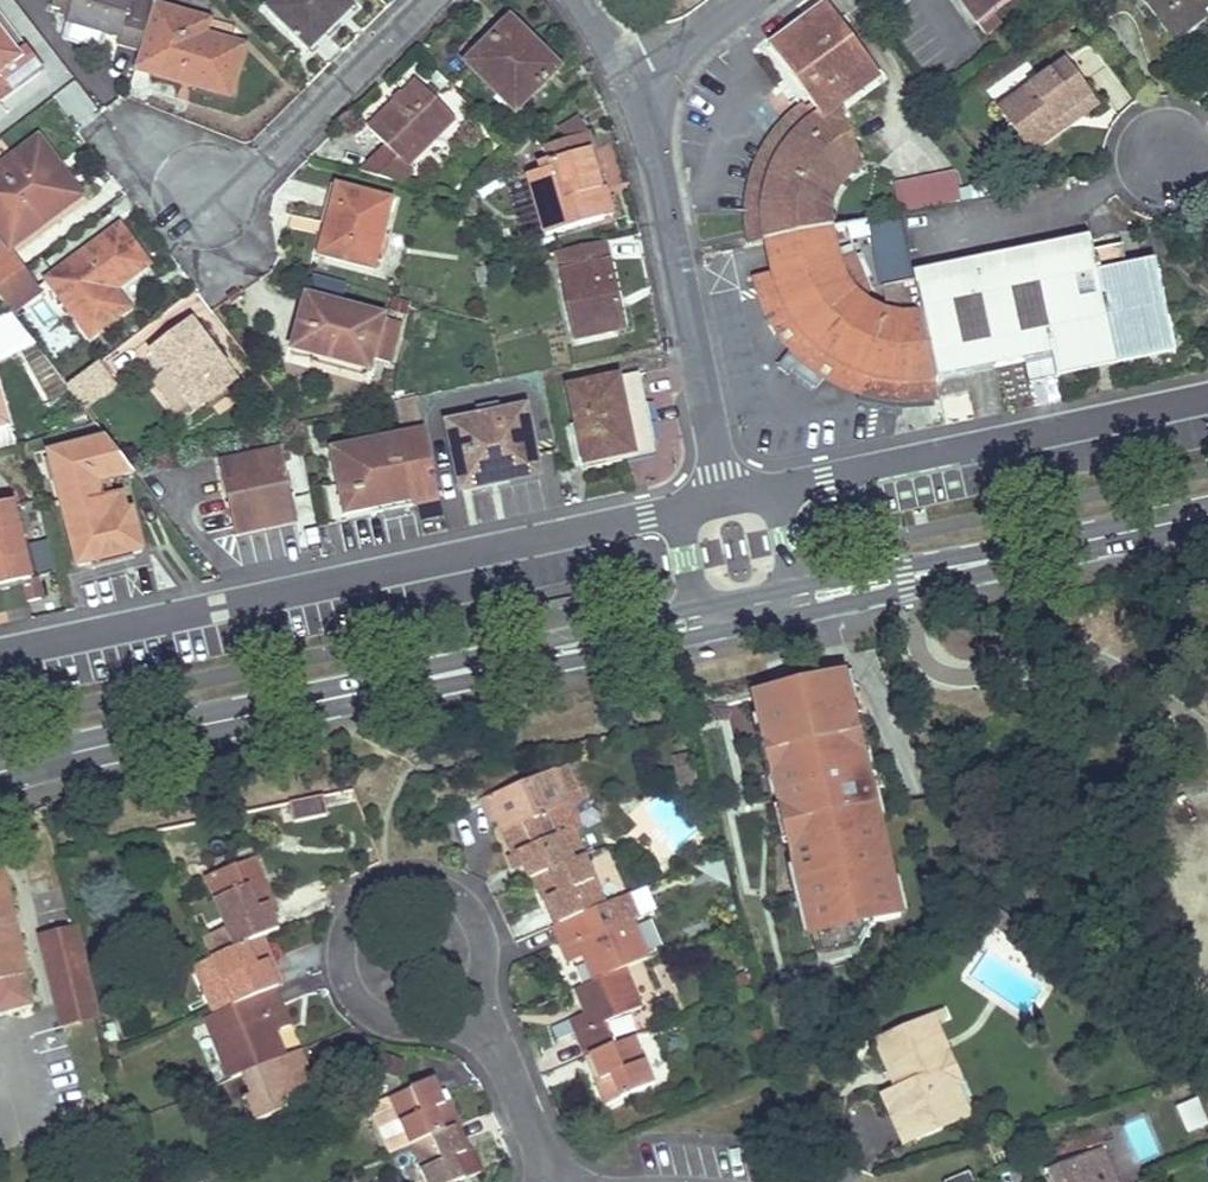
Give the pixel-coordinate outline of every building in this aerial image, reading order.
[(69,13),(65,24),(117,40),(116,46),(140,53),(152,7),(131,1),(131,0),(54,0),(51,9),(69,13)] [(265,11),(308,54),(329,32),(325,28),(349,4),(346,0),(276,0),(265,11)] [(1010,0),(957,0),(976,25),(1010,0)] [(1172,46),(1207,19),(1207,16),(1205,12),(1207,10),(1207,0),(1138,0),(1172,46)] [(349,4),(325,28),(329,32),(353,8),(349,4)] [(819,117),(821,119),(837,107),(878,77),(836,21),(824,5),(767,48),(808,102),(819,117)] [(207,23),(152,7),(140,53),(134,71),(153,76),(154,70),(192,80),(190,86),(230,97),(243,48),(203,36),(207,23)] [(508,20),(465,65),(514,113),(558,69),(508,20)] [(41,70),(27,52),(18,58),(0,34),(0,101),(41,70)] [(1054,120),(1087,96),(1063,63),(998,110),(1029,153),(1062,130),(1054,120)] [(417,83),(368,131),(385,147),(359,173),(400,185),(412,174),(406,167),(453,120),(417,83)] [(75,124),(94,114),(79,85),(60,95),(75,124)] [(1062,130),(1094,106),(1087,96),(1054,120),(1062,130)] [(766,243),(829,230),(828,224),(827,215),(829,205),(832,197),(837,188),(845,179),(852,173),(861,168),(837,107),(821,119),(819,117),(814,120),(808,124),(798,133),(790,142),(782,154),(773,169),(767,186),(764,197),(763,210),(763,223),(764,235),(765,241),(766,243)] [(550,170),(526,177),(544,237),(602,221),(594,194),(603,191),(586,135),(543,148),(550,170)] [(0,178),(0,179),(0,238),(6,246),(0,250),(0,286),(24,269),(10,250),(75,202),(49,168),(55,164),(37,140),(0,168),(0,178)] [(80,198),(55,164),(49,168),(75,202),(80,198)] [(950,173),(892,185),(899,215),(957,204),(950,173)] [(391,201),(335,187),(317,256),(372,271),(391,201)] [(603,191),(594,194),(602,221),(611,218),(603,191)] [(747,242),(748,245),(757,226),(746,206),(745,222),(746,234),(747,242)] [(899,215),(866,222),(884,313),(891,315),(902,316),(913,316),(921,315),(914,287),(899,215)] [(128,309),(111,287),(144,262),(119,227),(47,281),(89,338),(128,309)] [(829,230),(766,243),(773,272),(775,284),(781,301),(787,315),(797,330),(809,343),(820,354),(833,362),(848,371),(864,377),(876,380),(890,382),(904,383),(917,382),(933,379),(933,382),(1049,357),(1054,377),(1172,352),(1153,261),(1123,268),(1118,245),(914,287),(921,315),(913,316),(902,316),(891,315),(884,313),(878,311),(865,305),(856,298),(850,291),(844,281),(839,271),(835,260),(829,231),(829,230)] [(574,340),(615,331),(609,303),(615,302),(603,242),(557,252),(574,340)] [(485,267),(474,269),(478,286),(489,285),(485,267)] [(41,291),(24,269),(0,286),(0,300),(10,314),(41,291)] [(400,324),(306,298),(292,350),(368,371),(370,360),(389,364),(400,324)] [(609,303),(615,331),(621,329),(615,302),(609,303)] [(771,324),(782,341),(781,320),(763,308),(771,324)] [(170,368),(165,371),(196,411),(235,381),(191,322),(155,348),(170,368)] [(170,368),(155,348),(150,352),(165,371),(170,368)] [(97,366),(67,387),(78,401),(108,380),(97,366)] [(637,374),(567,389),(583,464),(647,451),(652,444),(637,374)] [(416,398),(394,402),(401,433),(423,428),(416,398)] [(523,411),(516,412),(524,446),(530,446),(523,411)] [(516,412),(447,426),(458,485),(506,475),(508,481),(536,475),(530,446),(524,446),(516,412)] [(423,433),(332,452),(345,514),(437,495),(423,433)] [(126,514),(121,495),(110,498),(106,481),(133,474),(123,462),(107,442),(49,456),(55,480),(78,568),(141,552),(131,513),(126,514)] [(279,452),(217,465),(231,528),(293,515),(279,452)] [(0,506),(0,588),(21,584),(26,603),(41,600),(36,580),(30,582),(30,581),(11,503),(0,506)] [(293,515),(231,528),(233,538),(295,525),(293,515)] [(465,672),(411,686),(418,713),(472,699),(465,672)] [(675,779),(679,795),(698,792),(695,776),(693,776),(690,758),(678,760),(681,778),(675,779)] [(528,880),(533,878),(573,861),(562,835),(572,832),(561,807),(570,803),(565,794),(554,771),(487,799),(512,857),(517,854),(528,850),(532,859),(521,864),(528,880)] [(842,808),(807,817),(812,836),(820,834),(828,867),(891,850),(915,844),(898,771),(874,777),(876,788),(867,790),(870,801),(842,808)] [(565,794),(570,803),(586,796),(581,786),(565,794)] [(839,798),(842,808),(870,801),(867,790),(839,798)] [(561,807),(572,832),(576,830),(580,828),(570,803),(561,807)] [(572,832),(562,835),(573,861),(583,858),(587,856),(576,830),(572,832)] [(820,834),(812,836),(819,869),(828,867),(820,834)] [(915,844),(891,850),(895,864),(918,859),(915,844)] [(198,863),(204,878),(238,864),(231,848),(198,863)] [(528,850),(517,854),(521,864),(532,859),(528,850)] [(261,937),(278,931),(272,916),(267,906),(273,903),(254,857),(238,864),(204,878),(225,928),(202,937),(211,959),(261,937)] [(547,900),(557,924),(603,905),(583,858),(573,861),(533,878),(542,902),(547,900)] [(2,876),(0,877),(0,1017),(34,1009),(2,876)] [(547,900),(542,902),(552,927),(557,924),(547,900)] [(267,906),(272,916),(277,914),(273,903),(267,906)] [(557,924),(552,927),(560,944),(569,963),(583,958),(590,955),(593,961),(586,963),(594,982),(625,969),(634,965),(646,960),(629,920),(612,927),(603,905),(557,924)] [(1001,913),(993,908),(984,920),(992,926),(1001,913)] [(651,922),(638,927),(647,952),(660,948),(651,922)] [(98,1018),(77,928),(41,937),(62,1026),(98,1018)] [(271,961),(261,937),(211,959),(222,983),(232,1008),(243,1003),(273,990),(277,988),(266,964),(271,961)] [(211,959),(193,967),(213,1016),(232,1008),(222,983),(211,959)] [(568,1022),(584,1059),(590,1056),(614,1046),(605,1024),(642,1008),(625,969),(594,982),(572,991),(581,1010),(587,1007),(589,1012),(583,1015),(568,1022)] [(252,1023),(218,1038),(214,1039),(231,1079),(240,1075),(282,1057),(275,1038),(268,1042),(267,1036),(273,1033),(288,1027),(273,990),(243,1003),(252,1023)] [(213,1016),(209,1017),(218,1038),(252,1023),(243,1003),(232,1008),(213,1016)] [(587,1007),(581,1010),(583,1015),(589,1012),(587,1007)] [(975,1124),(935,1019),(871,1042),(890,1092),(878,1097),(899,1153),(975,1124)] [(273,1033),(267,1036),(268,1042),(275,1038),(273,1033)] [(614,1046),(590,1056),(601,1082),(595,1084),(605,1107),(655,1085),(634,1037),(630,1039),(614,1046)] [(306,1067),(299,1050),(282,1057),(240,1075),(249,1096),(259,1121),(306,1100),(314,1097),(305,1075),(294,1079),(292,1072),(302,1068),(306,1067)] [(590,1056),(584,1059),(595,1084),(601,1082),(590,1056)] [(305,1075),(302,1068),(292,1072),(294,1079),(305,1075)] [(390,1098),(410,1146),(455,1127),(460,1124),(450,1101),(445,1104),(434,1079),(390,1098)] [(259,1121),(249,1096),(243,1098),(253,1123),(259,1121)] [(1175,1111),(1186,1137),(1207,1127),(1207,1126),(1197,1102),(1175,1111)] [(460,1124),(455,1127),(466,1151),(471,1150),(460,1124)] [(455,1127),(410,1146),(426,1181),(459,1181),(480,1173),(471,1150),(466,1151),(455,1127)] [(1040,1155),(1047,1171),(1054,1168),(1101,1148),(1104,1146),(1097,1130),(1040,1155)] [(1101,1148),(1116,1181),(1138,1181),(1120,1140),(1104,1146),(1101,1148)] [(1101,1148),(1054,1168),(1060,1181),(1116,1181),(1101,1148)] [(1047,1171),(1052,1181),(1060,1181),(1054,1168),(1047,1171)] [(968,1174),(947,1181),(972,1181),(968,1174)]
